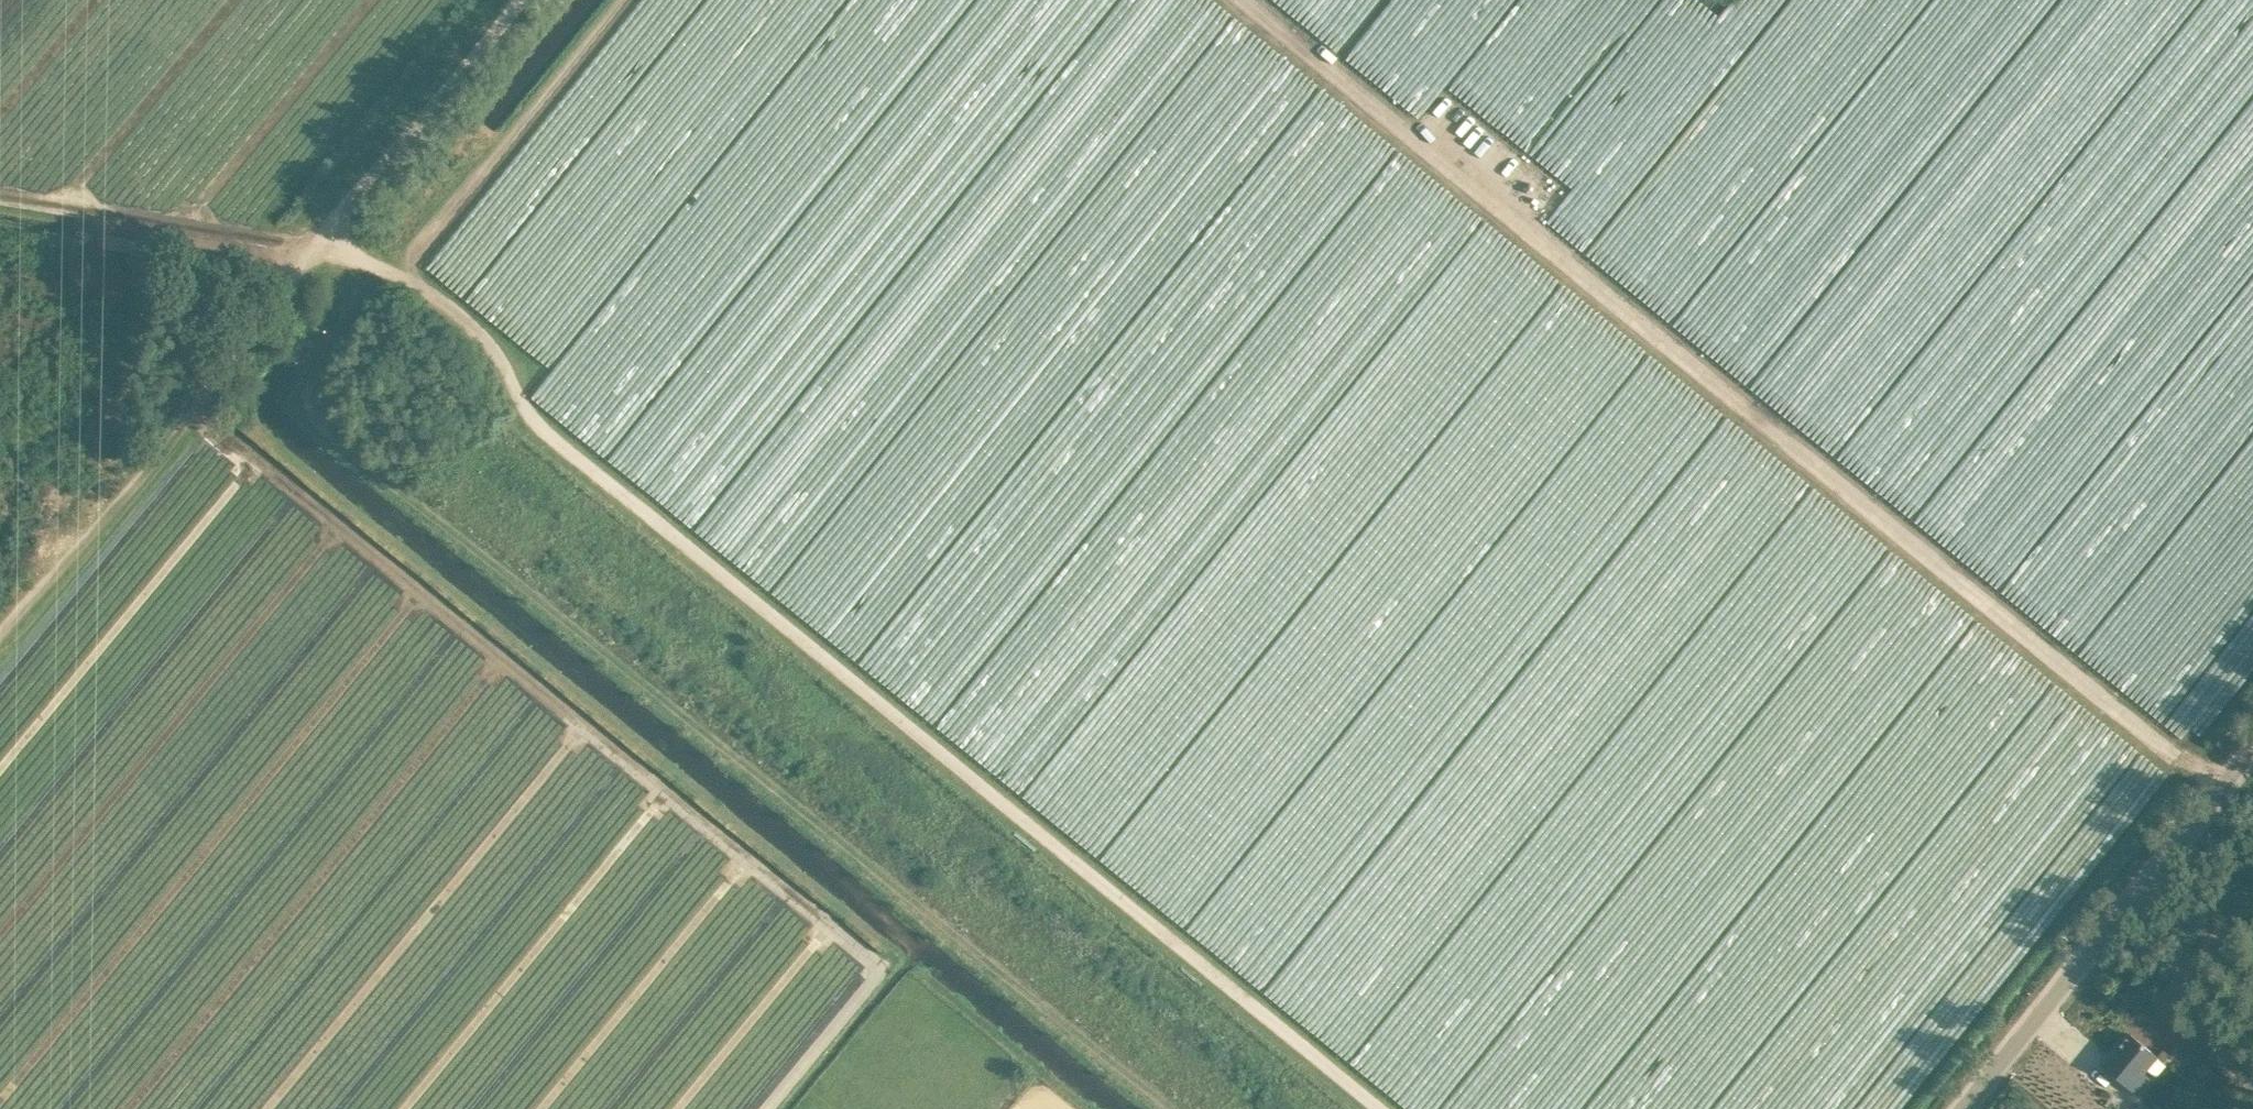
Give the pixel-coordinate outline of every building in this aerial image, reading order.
[(2105,1064),(2103,1066),(2112,1073),(2138,1094),(2151,1078),(2145,1072),(2159,1056),(2131,1033),(2112,1056),(2105,1064)] [(2191,1068),(2215,1088),(2224,1078),(2199,1058),(2191,1068)]
